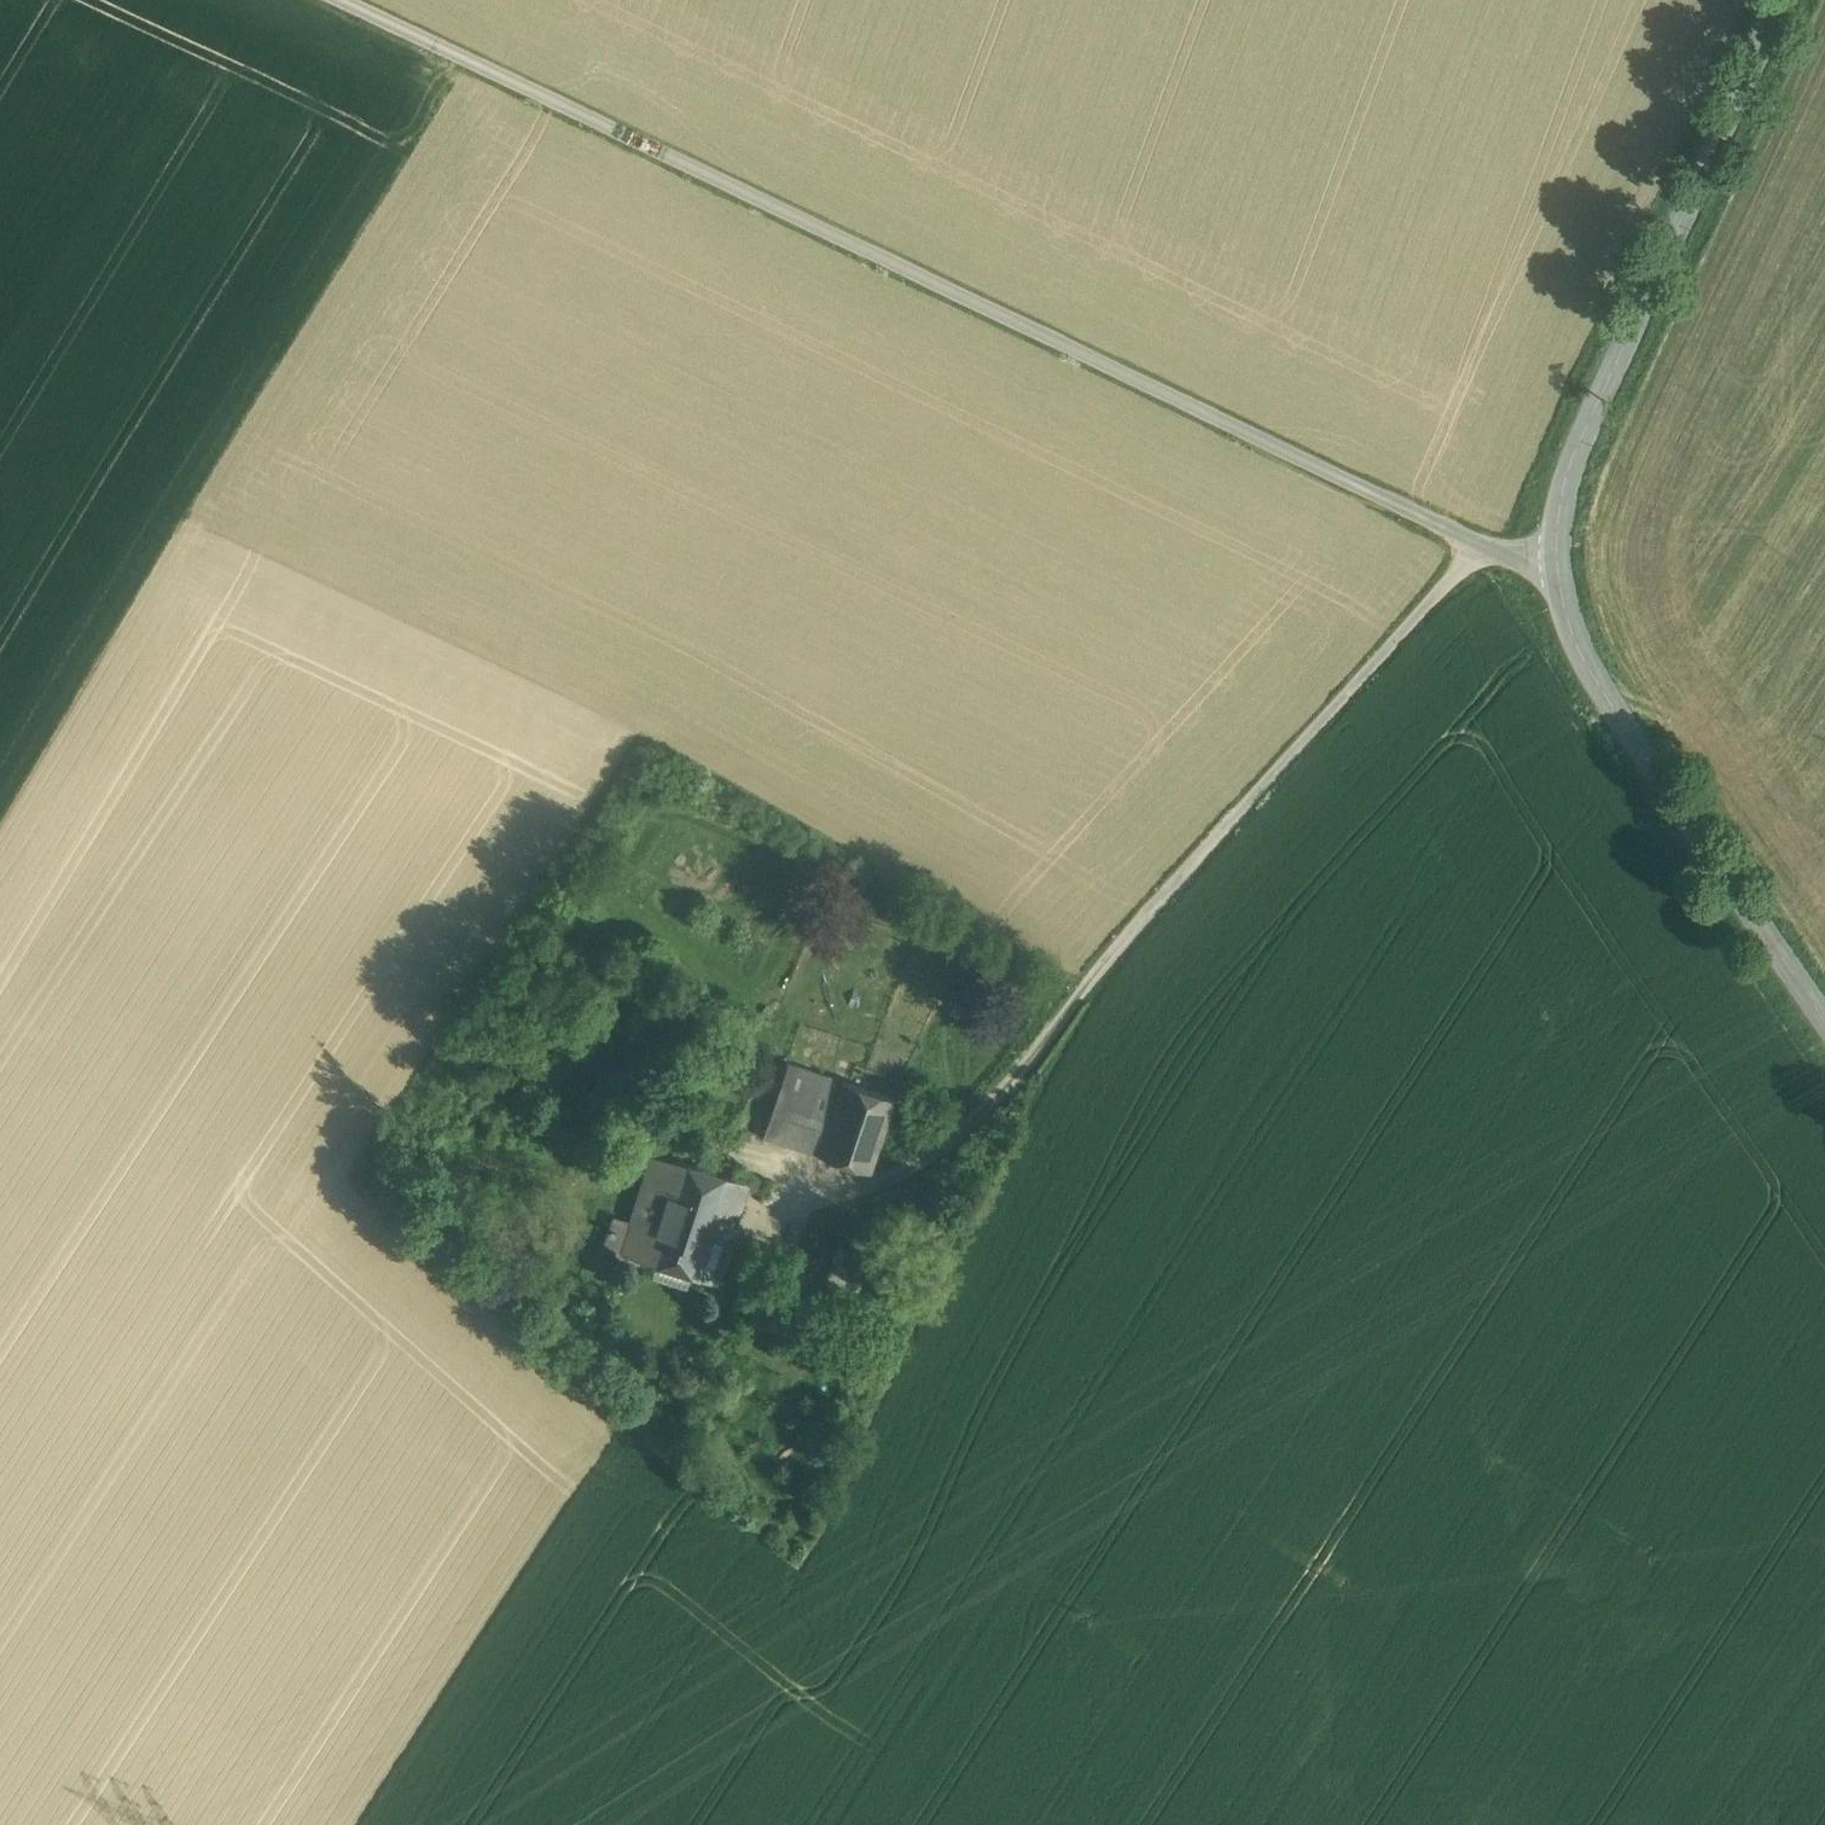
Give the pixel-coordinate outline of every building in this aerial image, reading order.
[(896,1100),(789,1064),(782,1085),(836,1103),(818,1156),(871,1174),(896,1100)] [(836,1103),(782,1085),(764,1138),(818,1156),(836,1103)] [(747,1184),(682,1163),(652,1157),(632,1222),(614,1216),(604,1246),(623,1252),(622,1253),(715,1283),(747,1184)] [(867,1256),(839,1247),(827,1284),(855,1293),(867,1256)]
